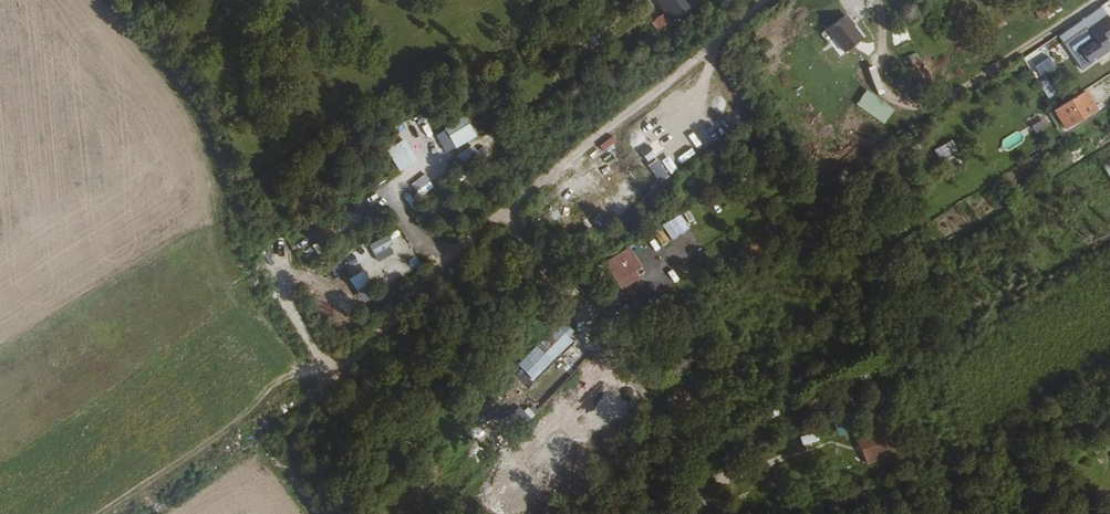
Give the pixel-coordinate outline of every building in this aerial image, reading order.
[(691,6),(687,0),(660,0),(659,1),(671,20),(687,9),(691,6)] [(1053,0),(1049,0),(1033,10),(1037,16),(1043,12),(1044,13),(1056,5),(1053,0)] [(829,44),(836,39),(846,53),(866,38),(847,13),(821,33),(829,44)] [(1103,16),(1085,29),(1093,39),(1079,49),(1088,63),(1109,48),(1099,35),(1109,28),(1109,26),(1103,16)] [(602,36),(609,32),(606,28),(599,32),(602,36)] [(606,42),(613,38),(610,34),(603,38),(606,42)] [(1049,51),(1034,60),(1042,74),(1057,65),(1049,51)] [(1049,100),(1057,94),(1047,78),(1038,83),(1049,100)] [(1099,109),(1088,91),(1058,110),(1069,128),(1099,109)] [(728,112),(716,96),(707,102),(718,119),(728,112)] [(1049,125),(1042,113),(1030,121),(1037,133),(1049,125)] [(410,126),(414,140),(433,133),(427,115),(395,126),(397,130),(410,126)] [(436,133),(445,153),(477,138),(468,119),(436,133)] [(695,148),(701,145),(693,129),(687,132),(695,148)] [(649,161),(664,148),(656,139),(641,151),(649,161)] [(953,141),(934,148),(940,162),(959,155),(953,141)] [(390,156),(400,172),(418,160),(407,144),(390,156)] [(490,163),(506,151),(501,144),(485,156),(490,163)] [(663,181),(679,168),(671,159),(655,172),(663,181)] [(570,230),(579,225),(571,213),(563,218),(570,230)] [(672,240),(691,228),(681,213),(662,225),(672,240)] [(626,249),(604,265),(619,287),(641,272),(626,249)] [(384,268),(395,281),(408,269),(397,256),(384,268)] [(351,277),(364,303),(376,297),(364,271),(351,277)] [(550,344),(555,350),(568,337),(559,328),(555,332),(558,335),(550,344)] [(559,353),(572,341),(568,337),(555,350),(559,353)] [(595,403),(608,393),(596,377),(587,384),(593,393),(590,395),(595,403)] [(765,412),(768,420),(791,409),(788,402),(765,412)] [(835,416),(838,434),(853,432),(851,414),(835,416)] [(868,464),(899,452),(887,423),(856,436),(868,464)] [(800,436),(802,445),(817,441),(815,433),(800,436)]
